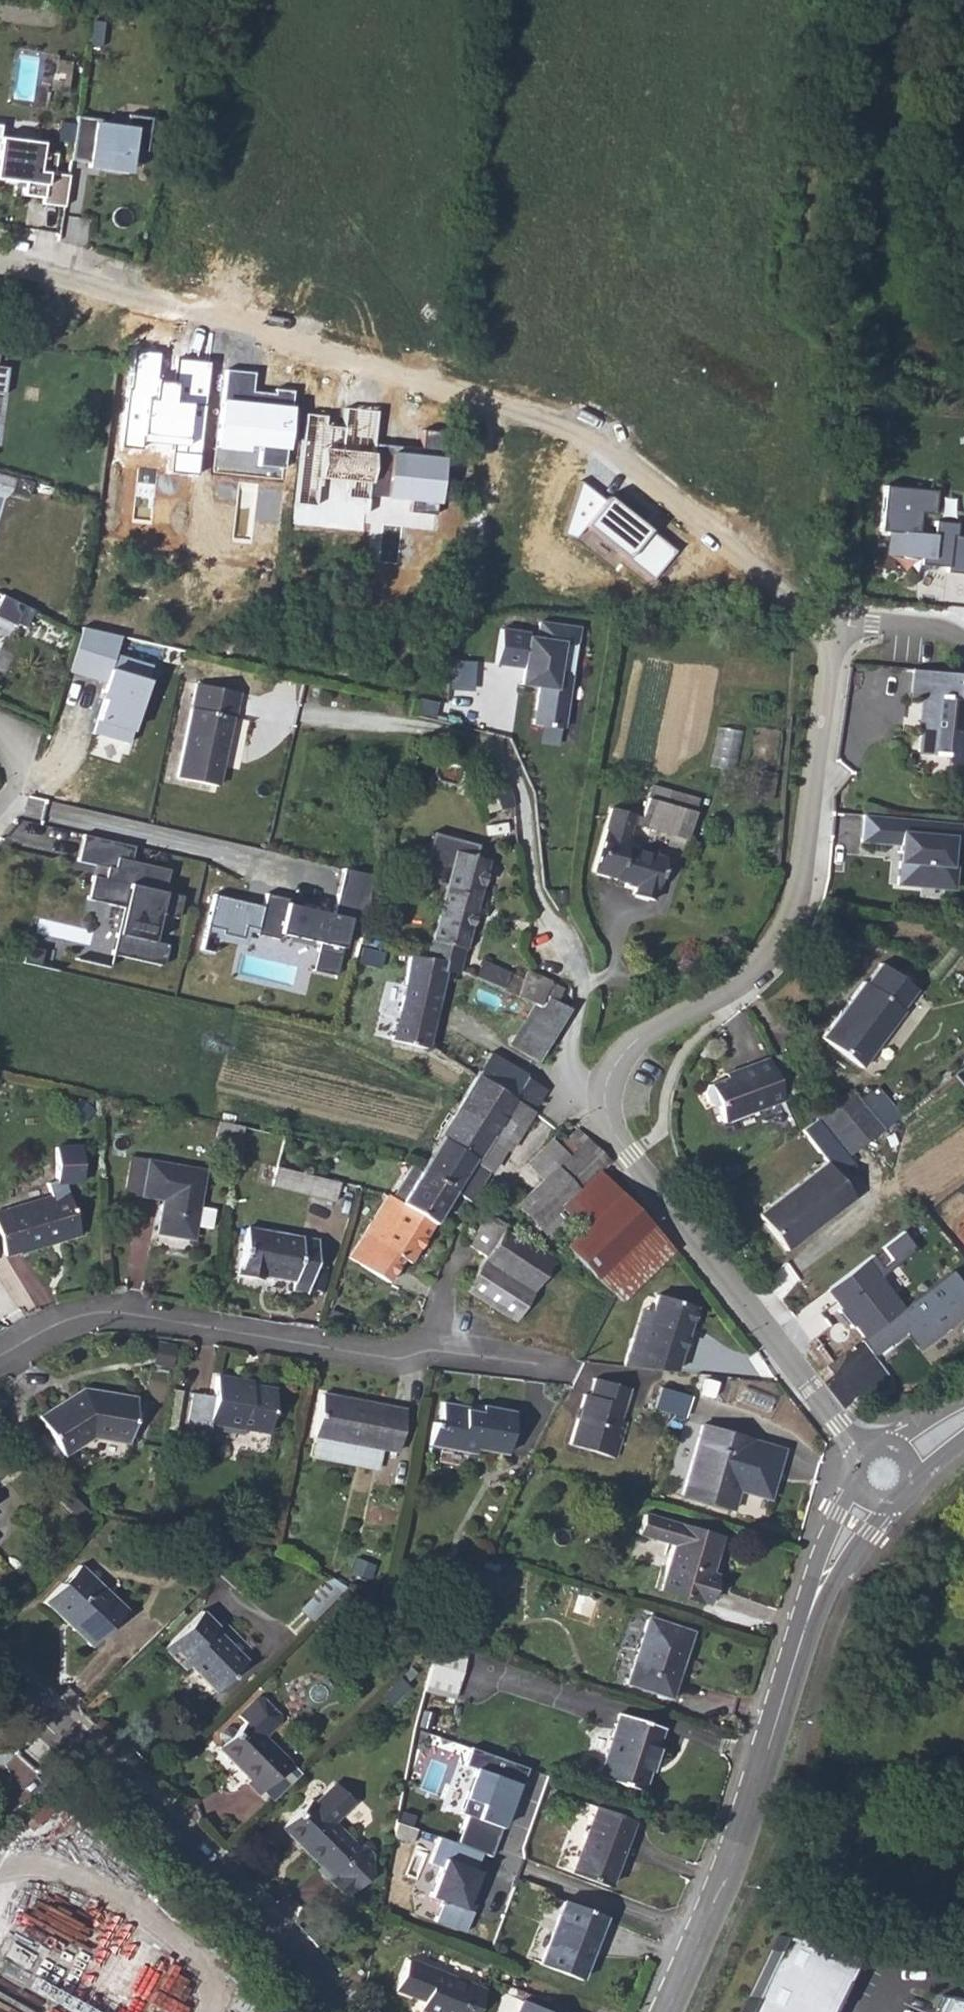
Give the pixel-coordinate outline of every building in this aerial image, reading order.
[(73,114),(67,158),(85,160),(85,165),(123,171),(126,148),(142,150),(147,116),(123,113),(122,126),(106,123),(107,119),(73,114)] [(61,206),(65,175),(50,173),(52,153),(37,151),(38,142),(0,137),(0,179),(21,182),(19,194),(39,197),(38,203),(61,206)] [(199,473),(210,359),(175,356),(172,382),(157,381),(159,354),(136,352),(128,441),(174,446),(171,470),(199,473)] [(255,371),(224,368),(216,471),(287,477),(294,394),(253,390),(255,371)] [(324,414),(302,412),(293,505),(321,508),(324,479),(372,483),(379,413),(348,410),(347,426),(323,424),(324,414)] [(421,457),(389,454),(385,497),(437,502),(444,430),(424,428),(421,457)] [(673,551),(580,480),(565,533),(580,537),(590,525),(655,575),(673,551)] [(880,483),(876,528),(885,529),(883,551),(917,554),(917,561),(944,564),(943,569),(963,570),(963,533),(951,532),(952,520),(931,518),(929,532),(914,531),(916,510),(929,511),(931,487),(880,483)] [(0,592),(0,617),(12,623),(13,620),(22,624),(30,607),(0,592)] [(531,722),(560,725),(575,625),(536,619),(533,636),(524,635),(525,630),(497,626),(492,660),(529,666),(531,683),(536,684),(531,722)] [(118,637),(81,626),(68,671),(106,682),(90,735),(132,748),(155,669),(112,657),(118,637)] [(175,648),(145,642),(142,662),(172,668),(175,648)] [(963,760),(963,672),(944,670),(910,667),(907,695),(918,697),(917,719),(914,749),(940,752),(940,757),(963,760)] [(174,775),(216,783),(229,718),(233,719),(238,692),(193,682),(174,775)] [(692,810),(644,797),(636,823),(685,836),(692,810)] [(631,894),(651,899),(662,857),(622,846),(630,814),(608,807),(591,871),(612,878),(634,884),(631,894)] [(952,822),(858,813),(856,840),(894,844),(890,882),(933,886),(934,864),(942,865),(944,841),(951,841),(952,822)] [(472,906),(483,859),(471,856),(474,844),(453,839),(429,834),(422,865),(433,883),(442,885),(424,958),(441,974),(456,973),(470,915),(472,906)] [(83,836),(78,862),(107,869),(104,880),(93,877),(88,901),(129,910),(123,936),(117,934),(112,956),(162,967),(167,946),(152,942),(158,915),(177,919),(182,897),(163,893),(168,870),(131,862),(134,847),(83,836)] [(316,942),(314,950),(337,956),(347,914),(364,918),(376,876),(341,868),(331,913),(284,902),(285,897),(263,892),(254,933),(275,938),(276,932),(316,942)] [(472,906),(470,915),(482,918),(484,909),(472,906)] [(368,928),(361,926),(356,943),(373,947),(375,940),(368,928)] [(332,976),(337,956),(314,950),(309,970),(332,976)] [(387,1036),(424,1045),(441,974),(424,958),(407,954),(387,1036)] [(860,979),(816,1035),(856,1065),(899,1009),(897,1008),(912,988),(877,961),(861,981),(860,979)] [(502,991),(507,974),(488,967),(483,984),(502,991)] [(506,1043),(533,1061),(564,1008),(551,1000),(542,995),(547,981),(524,971),(522,978),(508,972),(507,974),(502,991),(530,1002),(506,1043)] [(542,995),(551,1000),(558,986),(547,981),(542,995)] [(472,1076),(511,1098),(523,1078),(525,1075),(488,1050),(472,1076)] [(778,1097),(759,1055),(728,1070),(730,1074),(720,1079),(701,1087),(698,1095),(703,1106),(711,1108),(713,1107),(721,1124),(778,1097)] [(718,1074),(720,1079),(730,1074),(728,1070),(718,1074)] [(465,1200),(482,1169),(473,1163),(487,1140),(497,1145),(506,1150),(530,1108),(511,1098),(472,1076),(436,1133),(438,1136),(417,1168),(451,1190),(465,1200)] [(530,1108),(541,1089),(523,1078),(511,1098),(530,1108)] [(844,1088),(829,1101),(861,1140),(900,1114),(874,1084),(855,1101),(844,1088)] [(861,1139),(829,1101),(809,1116),(841,1154),(861,1139)] [(218,1118),(215,1138),(236,1143),(239,1123),(218,1118)] [(236,1143),(277,1152),(282,1132),(261,1128),(239,1123),(236,1143)] [(554,1209),(557,1206),(595,1169),(598,1171),(605,1165),(608,1162),(572,1129),(553,1146),(549,1143),(523,1168),(535,1181),(512,1203),(528,1221),(523,1226),(527,1231),(533,1226),(546,1240),(565,1222),(554,1209)] [(482,1169),(497,1145),(487,1140),(473,1163),(482,1169)] [(123,1147),(117,1187),(135,1190),(142,1150),(123,1147)] [(158,1203),(195,1209),(202,1160),(142,1150),(135,1190),(159,1194),(158,1203)] [(818,1159),(750,1210),(777,1247),(846,1195),(818,1159)] [(269,1188),(330,1204),(336,1181),(273,1165),(269,1188)] [(396,1200),(431,1224),(451,1190),(417,1168),(396,1200)] [(671,1248),(598,1171),(595,1169),(557,1206),(576,1228),(559,1245),(595,1282),(611,1296),(618,1301),(671,1248)] [(69,1191),(0,1211),(0,1236),(6,1255),(20,1251),(22,1256),(82,1240),(69,1191)] [(385,1194),(347,1257),(374,1273),(385,1280),(395,1264),(399,1257),(407,1262),(431,1224),(396,1200),(385,1194)] [(195,1209),(158,1203),(154,1227),(192,1234),(195,1209)] [(199,1224),(212,1226),(215,1206),(202,1204),(199,1224)] [(464,1243),(481,1253),(498,1229),(502,1223),(488,1214),(484,1212),(464,1243)] [(314,1239),(244,1226),(237,1275),(259,1279),(261,1274),(291,1280),(290,1286),(306,1289),(314,1239)] [(481,1253),(460,1287),(510,1320),(548,1261),(498,1229),(481,1253)] [(826,1290),(859,1337),(902,1306),(879,1277),(915,1250),(903,1230),(883,1247),(890,1260),(881,1266),(872,1256),(826,1290)] [(951,1270),(902,1306),(859,1337),(874,1356),(906,1333),(920,1349),(963,1315),(963,1286),(951,1270)] [(642,1321),(632,1349),(624,1347),(614,1374),(662,1375),(664,1375),(682,1316),(648,1303),(642,1321)] [(634,1317),(624,1347),(632,1349),(642,1321),(634,1317)] [(184,1438),(206,1442),(209,1424),(267,1437),(274,1389),(239,1384),(239,1380),(218,1376),(214,1394),(193,1390),(184,1438)] [(616,1458),(627,1420),(620,1418),(629,1386),(593,1376),(589,1393),(583,1391),(568,1442),(616,1458)] [(668,1411),(683,1415),(691,1390),(660,1382),(653,1406),(668,1411)] [(37,1417),(60,1456),(89,1438),(126,1443),(132,1396),(80,1390),(37,1417)] [(314,1439),(395,1456),(403,1412),(321,1395),(314,1439)] [(476,1444),(506,1451),(515,1409),(446,1396),(442,1419),(438,1418),(434,1441),(476,1449),(476,1444)] [(766,1499),(782,1448),(750,1439),(699,1423),(679,1493),(730,1509),(736,1490),(766,1499)] [(47,1485),(83,1523),(90,1516),(54,1479),(47,1485)] [(656,1587),(705,1603),(715,1572),(709,1570),(720,1534),(640,1510),(634,1533),(669,1544),(656,1587)] [(44,1599),(89,1645),(123,1611),(78,1565),(44,1599)] [(324,1576),(291,1611),(305,1624),(343,1586),(324,1576)] [(186,1668),(211,1693),(242,1662),(238,1658),(247,1649),(219,1620),(212,1627),(198,1612),(159,1653),(180,1673),(186,1668)] [(623,1681),(669,1696),(690,1627),(646,1612),(623,1681)] [(462,1660),(465,1645),(437,1639),(433,1653),(462,1660)] [(472,1662),(462,1660),(433,1653),(424,1691),(463,1701),(472,1662)] [(221,1743),(216,1749),(247,1780),(243,1784),(254,1795),(286,1763),(259,1735),(273,1721),(273,1716),(257,1700),(252,1701),(235,1717),(241,1724),(231,1734),(228,1730),(222,1730),(218,1734),(218,1740),(221,1743)] [(597,1773),(640,1788),(662,1728),(618,1712),(597,1773)] [(489,1857),(499,1827),(496,1826),(501,1812),(504,1813),(515,1784),(519,1786),(526,1768),(469,1748),(463,1765),(474,1769),(459,1814),(465,1816),(455,1845),(481,1854),(489,1857)] [(311,1806),(307,1802),(281,1829),(317,1865),(312,1869),(325,1881),(340,1896),(341,1895),(365,1873),(368,1860),(356,1849),(354,1851),(329,1825),(338,1817),(346,1802),(330,1786),(311,1806)] [(569,1869),(608,1884),(632,1821),(593,1806),(569,1869)] [(504,1813),(501,1812),(496,1826),(499,1827),(504,1813)] [(463,1934),(471,1913),(463,1909),(477,1873),(474,1872),(481,1854),(455,1845),(438,1838),(428,1864),(439,1869),(428,1898),(441,1903),(434,1922),(463,1934)] [(578,1978),(603,1914),(559,1897),(536,1963),(578,1978)] [(745,2011),(825,2011),(850,1956),(782,1930),(745,2011)] [(478,1990),(401,1958),(388,1991),(420,2004),(417,2011),(468,2011),(478,1990)] [(521,1996),(506,1989),(495,2011),(514,2011),(521,1996)] [(937,2011),(963,2011),(963,2000),(945,1996),(937,2011)] [(520,1998),(514,2011),(549,2011),(520,1998)]
